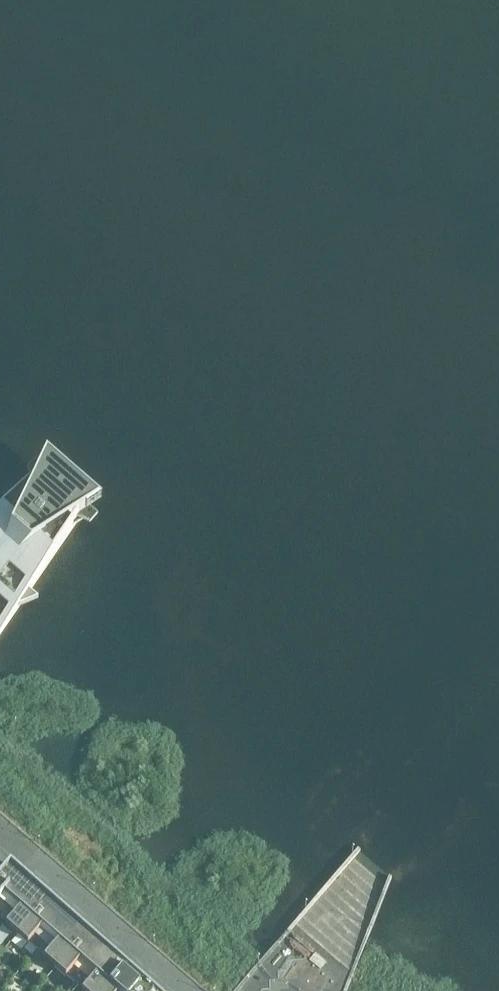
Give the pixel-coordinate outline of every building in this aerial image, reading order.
[(14,614),(17,609),(37,600),(29,592),(78,521),(84,516),(85,517),(100,507),(79,489),(79,490),(65,478),(66,477),(45,459),(37,475),(38,476),(34,483),(0,514),(0,634),(14,614)] [(29,882),(9,865),(0,875),(0,915),(29,882)] [(0,915),(0,918),(18,933),(48,898),(29,882),(0,915)] [(48,898),(18,933),(37,949),(67,915),(48,898)] [(67,915),(37,949),(56,966),(86,931),(67,915)] [(86,931),(56,966),(75,983),(85,971),(105,948),(86,931)] [(67,990),(101,990),(121,968),(110,958),(93,978),(85,971),(75,983),(67,990)] [(101,990),(134,990),(143,981),(124,964),(121,968),(101,990)] [(143,981),(134,990),(155,990),(143,981)]
